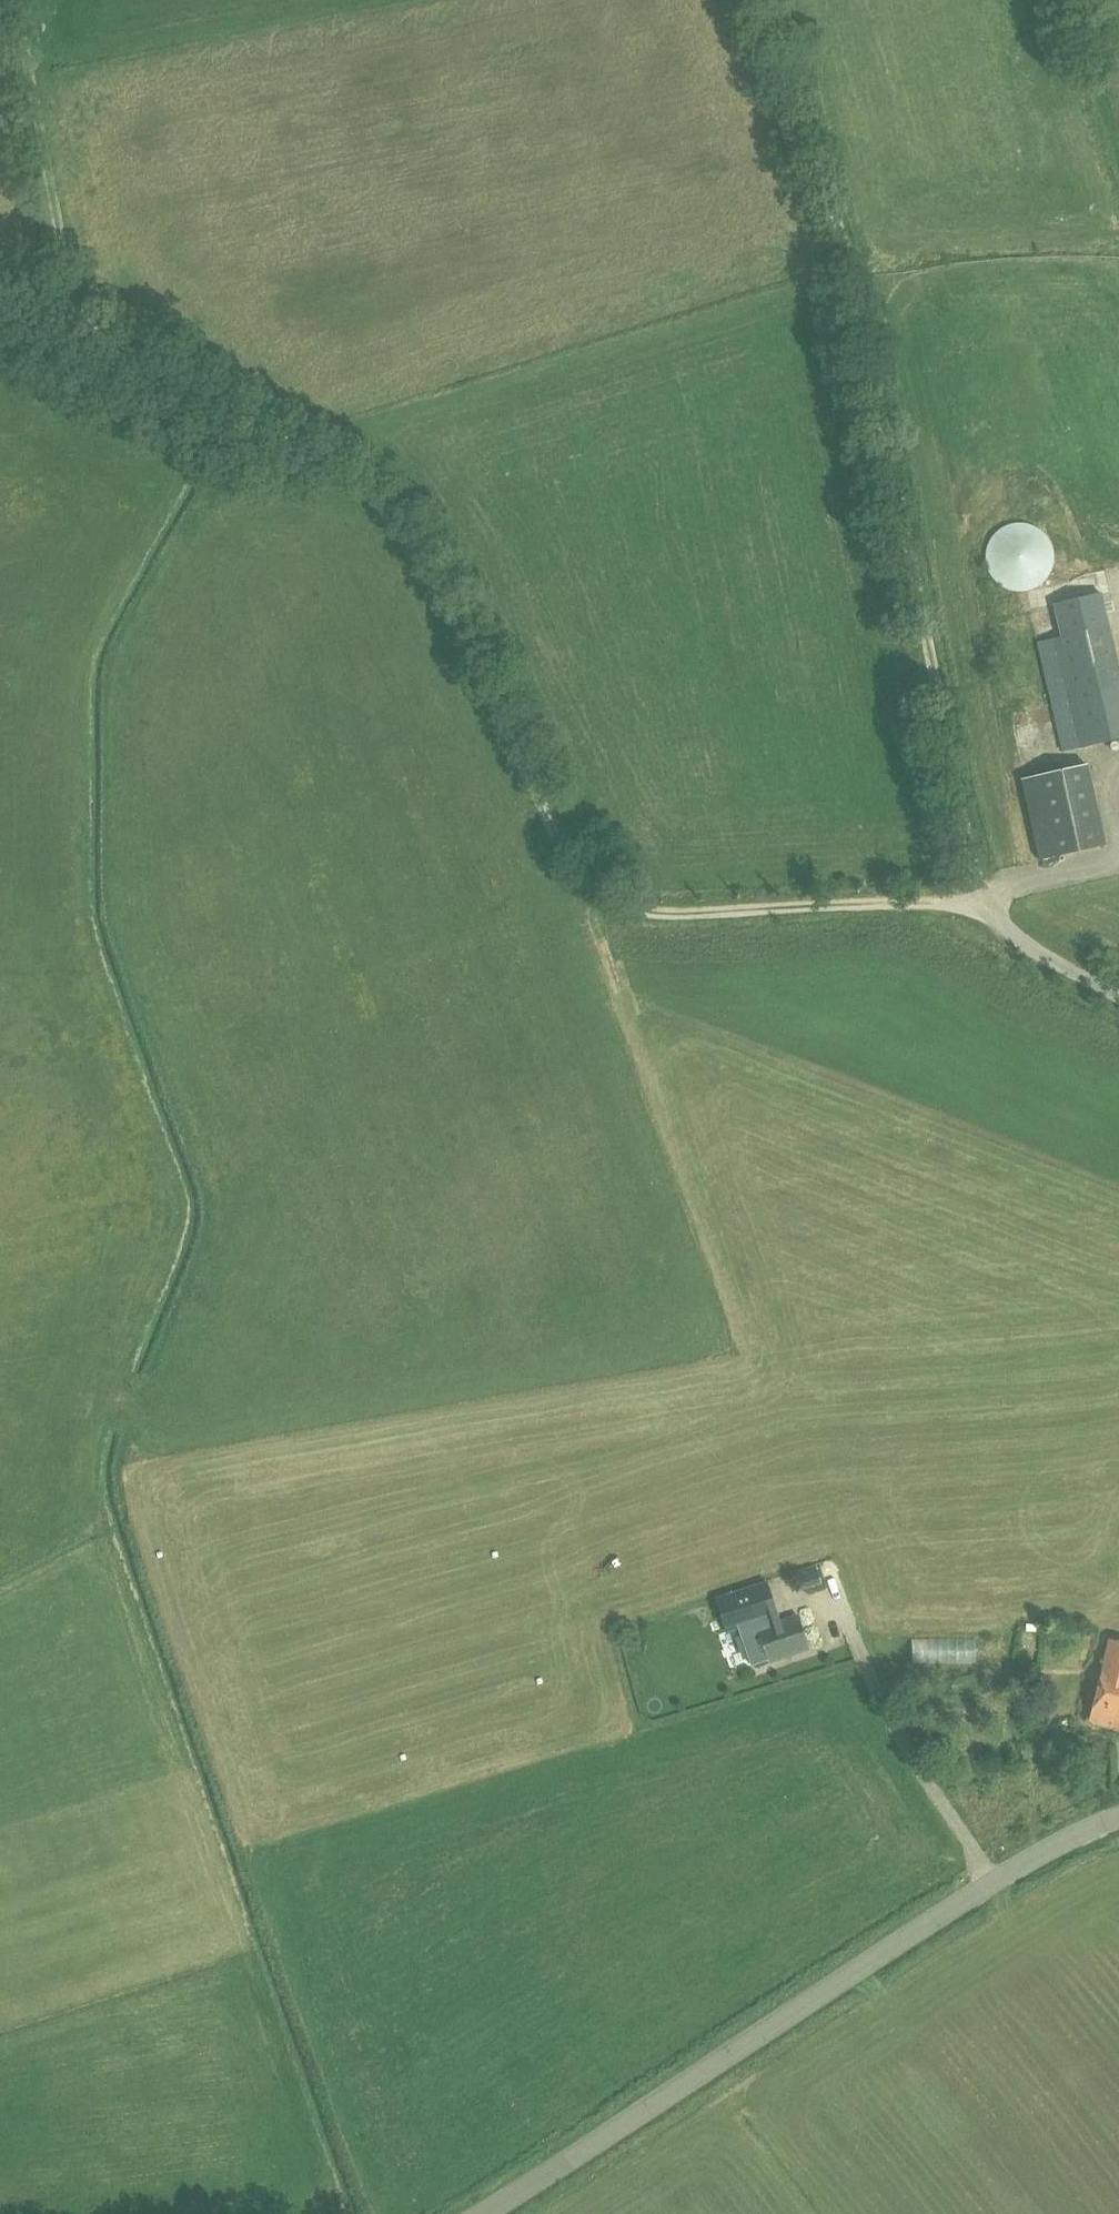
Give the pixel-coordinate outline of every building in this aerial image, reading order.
[(1054,563),(1054,557),(1054,552),(1053,547),(1051,542),(1048,537),(1044,533),(1040,530),(1036,527),(1031,525),(1026,524),(1020,523),(1015,524),(1010,525),(1005,527),(1000,530),(996,533),(993,537),(990,542),(988,547),(987,552),(986,557),(987,562),(988,568),(990,573),(993,577),(996,581),(1000,585),(1005,587),(1010,589),(1015,591),(1020,591),(1026,591),(1031,589),(1036,587),(1040,585),(1044,581),(1048,577),(1051,573),(1053,568),(1054,563)] [(1106,601),(1053,613),(1059,637),(1039,641),(1064,752),(1118,740),(1118,665),(1106,601)] [(1035,790),(1050,854),(1103,843),(1086,777),(1035,790)] [(725,1623),(727,1630),(772,1615),(778,1612),(768,1581),(716,1599),(717,1602),(720,1612),(725,1623)] [(758,1629),(770,1662),(809,1649),(797,1614),(758,1629)] [(968,1653),(968,1635),(908,1633),(907,1651),(968,1653)] [(1091,1721),(1115,1727),(1117,1725),(1118,1725),(1118,1641),(1111,1639),(1091,1721)] [(720,1657),(727,1674),(755,1663),(748,1646),(720,1657)]
